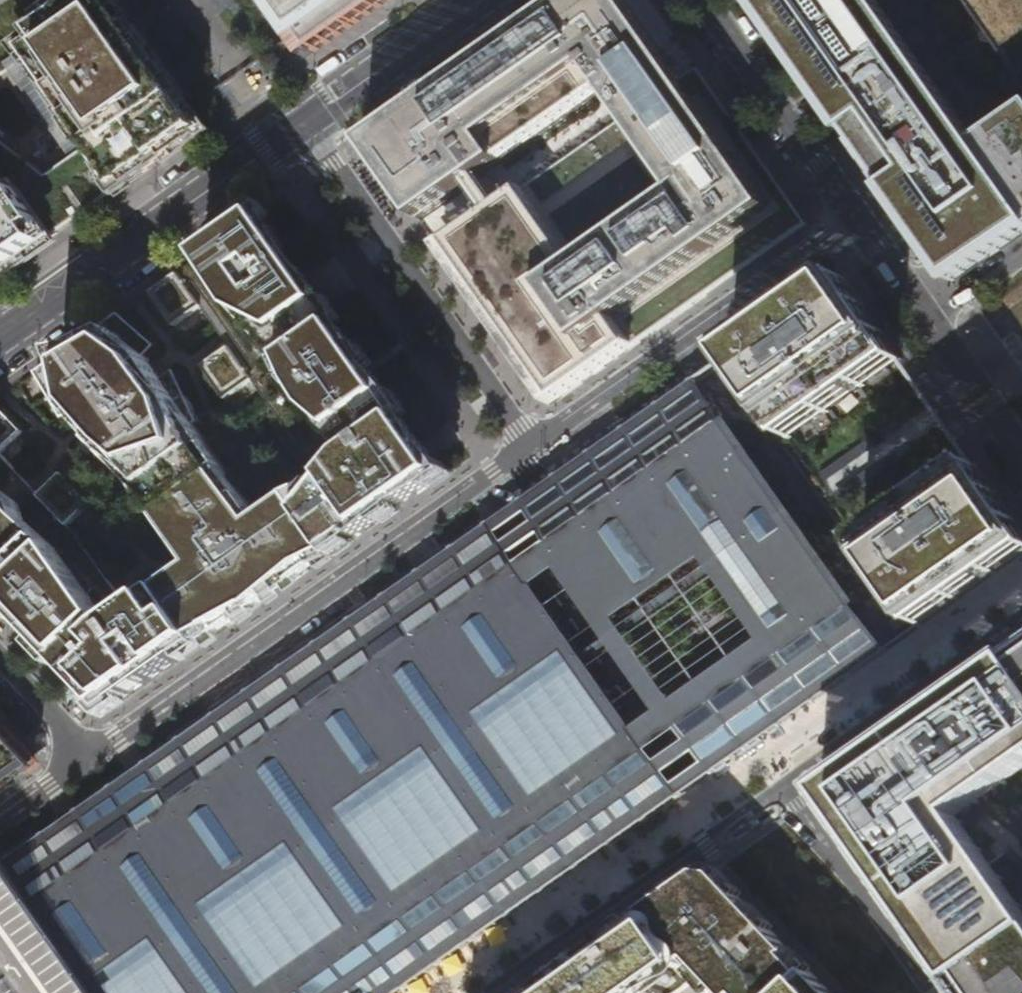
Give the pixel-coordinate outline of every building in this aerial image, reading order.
[(21,259),(40,246),(94,208),(123,188),(168,156),(195,137),(205,131),(189,108),(180,96),(113,0),(91,0),(49,30),(23,48),(24,50),(57,96),(76,122),(92,144),(73,158),(48,176),(0,139),(0,274),(21,259)] [(297,33),(299,36),(305,45),(307,48),(312,55),(390,0),(273,0),(297,33)] [(627,0),(570,0),(371,138),(365,142),(419,219),(470,184),(490,213),(439,247),(550,405),(631,349),(808,226),(794,205),(698,67),(682,78),(674,67),(627,0)] [(1018,113),(981,139),(956,103),(883,0),(762,0),(874,158),(886,174),(909,207),(914,215),(952,269),(959,278),(1021,235),(1021,111),(1018,113)] [(977,12),(1021,78),(1021,0),(970,0),(977,12)] [(57,96),(24,50),(5,63),(73,158),(92,144),(76,122),(57,96)] [(205,644),(217,635),(230,627),(271,598),(310,570),(322,562),(334,554),(372,527),(421,492),(446,475),(410,423),(400,408),(342,326),(324,300),(264,215),(202,258),(181,273),(151,293),(172,321),(175,326),(203,307),(212,321),(221,335),(231,347),(203,367),(227,400),(254,381),(263,393),(326,483),(294,498),(280,508),(262,520),(216,454),(196,426),(200,423),(197,415),(176,371),(164,380),(155,367),(148,357),(157,347),(121,315),(97,331),(66,353),(38,373),(46,387),(49,393),(65,419),(75,412),(82,419),(93,430),(83,437),(132,486),(136,491),(141,486),(198,566),(177,581),(166,589),(154,597),(132,612),(112,584),(76,532),(70,526),(93,504),(65,474),(42,496),(27,480),(13,466),(2,454),(25,432),(21,428),(0,406),(0,595),(67,666),(109,711),(205,644)] [(891,342),(845,277),(733,356),(779,421),(782,426),(792,439),(797,446),(906,370),(901,362),(904,360),(895,347),(891,342)] [(520,503),(493,522),(682,792),(707,775),(745,749),(899,641),(710,371),(520,503)] [(976,462),(973,465),(968,458),(859,534),(864,541),(873,554),(877,559),(922,625),(1021,555),(1021,528),(989,481),(985,476),(976,462)] [(493,522),(122,781),(9,860),(102,992),(398,992),(682,792),(493,522)] [(924,724),(905,737),(824,793),(893,892),(909,915),(953,977),(964,992),(1021,992),(1021,905),(961,821),(1021,779),(1021,654),(924,724)] [(35,763),(0,726),(0,788),(35,763)] [(9,860),(0,866),(0,992),(102,992),(9,860)] [(817,976),(777,934),(766,922),(755,910),(725,878),(709,877),(541,992),(832,992),(817,976)]
